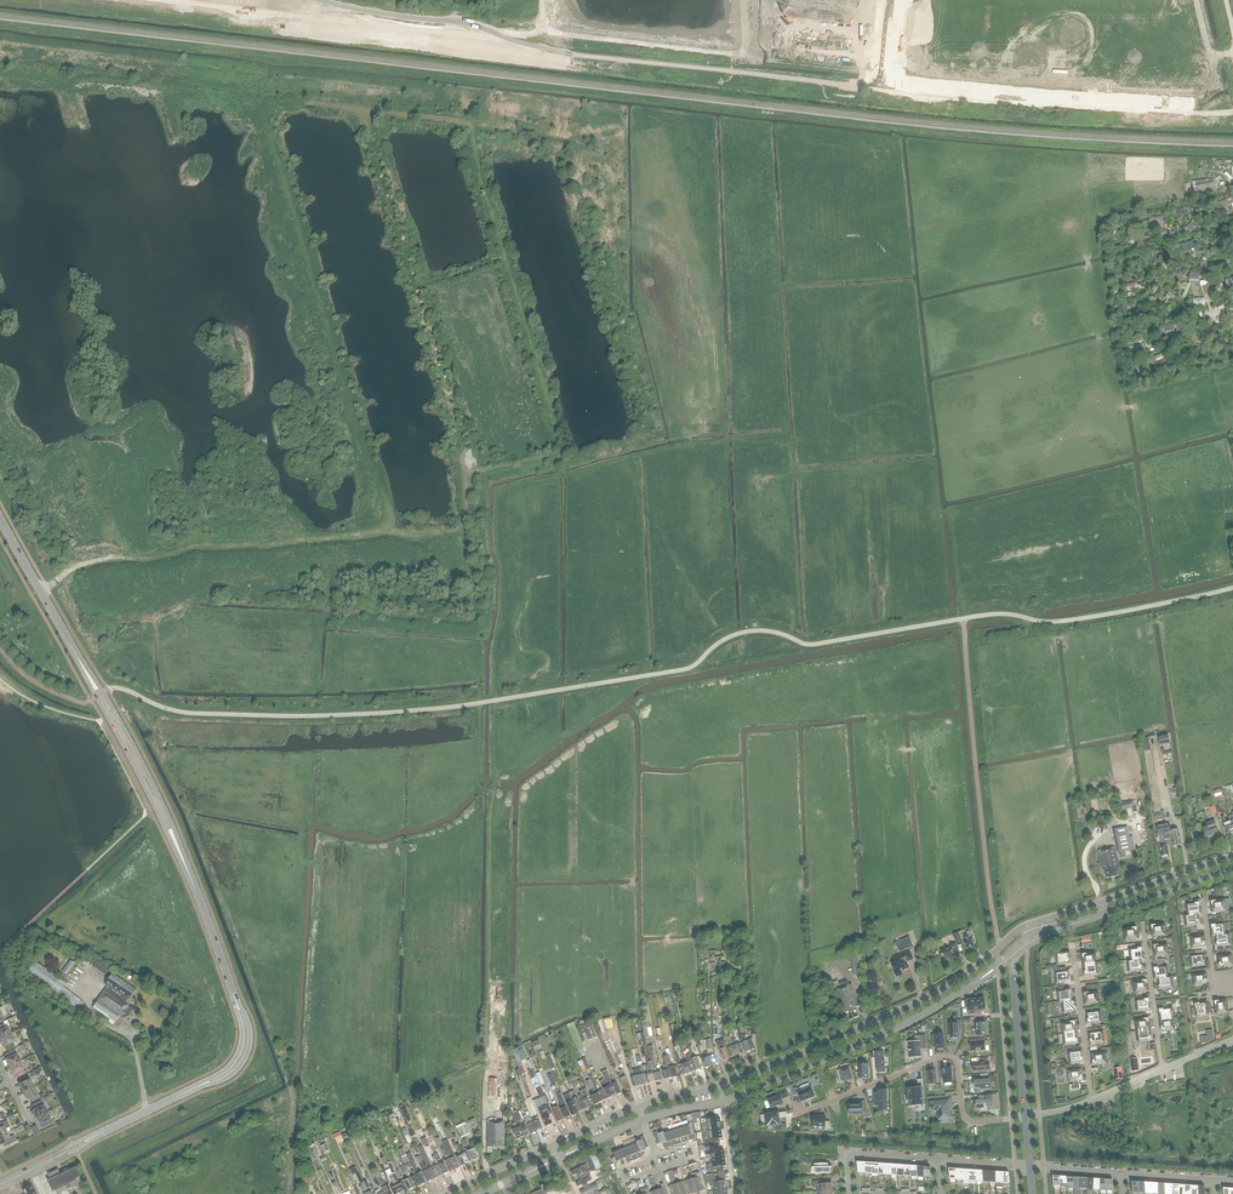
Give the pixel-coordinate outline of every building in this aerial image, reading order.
[(1197,193),(1215,189),(1213,179),(1207,178),(1194,181),(1197,193)] [(1188,207),(1178,209),(1179,216),(1190,214),(1188,207)] [(1151,216),(1152,229),(1160,228),(1160,231),(1166,230),(1166,216),(1151,216)] [(1186,252),(1187,258),(1199,254),(1197,249),(1186,252)] [(1159,252),(1146,253),(1146,258),(1156,258),(1156,264),(1160,264),(1159,252)] [(1201,280),(1202,272),(1192,271),(1191,283),(1200,284),(1200,293),(1210,294),(1211,288),(1209,288),(1209,281),(1201,280)] [(1213,295),(1224,290),(1221,284),(1214,288),(1215,289),(1211,292),(1213,295)] [(1173,303),(1178,295),(1171,291),(1166,298),(1173,303)] [(1177,323),(1161,325),(1162,330),(1167,329),(1167,332),(1182,330),(1181,320),(1176,320),(1177,323)] [(1130,355),(1147,351),(1145,340),(1127,344),(1130,355)] [(1169,364),(1157,368),(1158,371),(1173,366),(1171,360),(1168,361),(1169,364)] [(247,376),(251,382),(258,377),(255,371),(247,376)] [(352,391),(348,396),(353,400),(357,394),(352,391)] [(185,480),(188,489),(193,487),(196,494),(199,493),(194,477),(185,480)] [(386,496),(388,494),(381,487),(379,489),(386,496)] [(316,551),(316,556),(318,556),(318,562),(329,563),(329,551),(316,551)] [(218,554),(213,567),(216,568),(222,556),(218,554)] [(1159,737),(1160,745),(1170,743),(1169,735),(1159,737)] [(1218,812),(1214,799),(1207,802),(1211,814),(1218,812)] [(1221,817),(1223,823),(1224,823),(1227,833),(1232,831),(1232,827),(1231,821),(1226,822),(1224,816),(1221,817)] [(1208,826),(1203,828),(1206,837),(1218,832),(1215,822),(1207,824),(1208,826)] [(1156,825),(1156,826),(1158,833),(1168,831),(1168,832),(1169,839),(1172,838),(1173,846),(1174,846),(1175,847),(1175,848),(1177,848),(1178,847),(1178,845),(1181,845),(1178,829),(1171,830),(1169,823),(1164,824),(1156,825)] [(1115,830),(1119,852),(1131,850),(1126,827),(1115,830)] [(1168,832),(1155,834),(1157,842),(1158,847),(1159,847),(1161,856),(1169,855),(1167,847),(1171,846),(1169,839),(1168,832)] [(1119,868),(1119,865),(1120,865),(1115,847),(1098,851),(1101,863),(1098,864),(1099,868),(1102,867),(1103,870),(1104,869),(1105,872),(1106,872),(1107,878),(1119,875),(1117,868),(1119,868)] [(1211,901),(1212,912),(1221,911),(1221,915),(1232,913),(1232,910),(1231,910),(1229,899),(1211,901)] [(1185,915),(1201,913),(1199,902),(1186,904),(1188,914),(1185,915)] [(1199,924),(1198,914),(1201,913),(1185,915),(1186,926),(1199,924)] [(1164,923),(1151,925),(1152,936),(1165,935),(1164,923)] [(1228,934),(1228,933),(1225,934),(1224,923),(1211,925),(1212,936),(1228,934)] [(1124,929),(1125,940),(1138,938),(1136,927),(1124,929)] [(962,940),(963,939),(967,949),(975,946),(972,940),(974,939),(970,930),(967,932),(967,933),(963,935),(962,931),(959,932),(962,940)] [(956,944),(962,942),(958,932),(953,935),(956,944)] [(1215,936),(1217,946),(1230,945),(1228,934),(1212,936),(1215,936)] [(1192,948),(1205,946),(1204,935),(1191,936),(1192,948)] [(899,952),(914,946),(910,937),(895,943),(899,952)] [(950,947),(941,950),(945,959),(955,955),(953,951),(958,949),(955,942),(949,944),(950,947)] [(1166,943),(1153,945),(1155,956),(1168,955),(1166,943)] [(1144,958),(1142,947),(1129,949),(1131,960),(1128,960),(1144,958)] [(861,965),(864,965),(863,950),(854,950),(855,974),(861,974),(861,965)] [(902,973),(901,971),(906,969),(906,968),(908,967),(906,962),(912,959),(913,960),(913,959),(909,951),(894,958),(896,962),(892,963),(891,963),(894,970),(893,970),(894,971),(896,976),(902,973)] [(1069,952),(1056,953),(1057,964),(1058,964),(1070,963),(1069,952)] [(1082,954),(1083,965),(1096,963),(1095,952),(1082,954)] [(1195,952),(1190,952),(1190,956),(1192,967),(1205,965),(1203,954),(1196,955),(1195,952)] [(1218,956),(1219,967),(1232,965),(1231,954),(1218,956)] [(1128,960),(1129,971),(1142,970),(1141,959),(1144,959),(1144,958),(1128,960)] [(1158,967),(1153,968),(1155,979),(1171,977),(1171,976),(1168,977),(1166,966),(1163,966),(1162,959),(1157,960),(1158,967)] [(71,960),(62,971),(67,975),(75,963),(71,960)] [(53,993),(84,1015),(88,1010),(85,1008),(86,1006),(79,1001),(80,1000),(70,993),(71,992),(63,987),(65,983),(36,961),(27,974),(41,984),(40,986),(52,994),(53,993)] [(109,970),(97,962),(94,967),(106,975),(109,970)] [(1083,965),(1085,976),(1098,974),(1096,963),(1083,965)] [(1066,967),(1053,969),(1054,973),(1055,973),(1057,983),(1070,982),(1068,970),(1067,971),(1066,967)] [(1201,970),(1192,971),(1193,974),(1194,985),(1207,984),(1205,972),(1201,973),(1201,970)] [(125,998),(133,986),(113,971),(104,984),(108,987),(125,998)] [(1155,979),(1158,979),(1159,989),(1172,988),(1171,977),(1155,979)] [(831,983),(834,991),(841,988),(838,980),(831,983)] [(1146,980),(1133,981),(1135,993),(1148,991),(1146,980)] [(839,983),(841,988),(835,991),(842,1008),(839,1010),(841,1014),(846,1012),(849,1021),(860,1016),(856,1008),(861,1005),(852,984),(847,986),(845,981),(839,983)] [(125,998),(108,987),(98,1000),(93,1007),(109,1019),(107,1022),(113,1025),(120,1015),(120,1014),(124,1017),(123,1018),(130,1022),(138,1011),(131,1006),(128,1009),(127,1009),(130,1002),(125,998)] [(1059,1002),(1075,1000),(1072,1000),(1071,990),(1058,991),(1059,1002)] [(1084,993),(1085,1004),(1098,1002),(1097,991),(1084,993)] [(984,1000),(983,1000),(983,998),(977,999),(977,1000),(968,1001),(969,1014),(980,1013),(979,1009),(985,1009),(984,1007),(986,1007),(985,1001),(984,1001),(984,1000)] [(1149,998),(1136,1000),(1137,1011),(1150,1010),(1149,998)] [(1064,1013),(1077,1011),(1075,1000),(1059,1002),(1062,1002),(1064,1013)] [(1216,1014),(1227,1012),(1225,1000),(1214,1001),(1216,1014)] [(1195,1010),(1193,1010),(1194,1016),(1196,1016),(1208,1015),(1207,1014),(1211,1013),(1210,1004),(1206,1004),(1206,1002),(1202,1003),(1199,1003),(1195,1004),(1195,1010)] [(1159,1009),(1160,1020),(1173,1018),(1172,1007),(1159,1009)] [(1087,1012),(1088,1024),(1101,1022),(1099,1011),(1087,1012)] [(1148,1018),(1135,1020),(1137,1031),(1150,1029),(1148,1018)] [(1160,1020),(1162,1031),(1175,1029),(1173,1018),(1160,1020)] [(603,1019),(595,1022),(599,1034),(607,1032),(603,1019)] [(611,1019),(604,1020),(607,1030),(613,1028),(611,1019)] [(958,1038),(958,1029),(962,1029),(961,1020),(954,1021),(954,1024),(950,1024),(950,1038),(958,1038)] [(976,1020),(977,1036),(986,1035),(986,1026),(986,1025),(986,1023),(985,1023),(985,1022),(980,1022),(980,1020),(976,1020)] [(1062,1023),(1063,1034),(1076,1032),(1075,1021),(1062,1023)] [(11,1034),(10,1032),(11,1031),(10,1029),(8,1028),(8,1027),(6,1028),(4,1023),(0,1025),(0,1039),(11,1034)] [(593,1038),(588,1027),(587,1024),(580,1027),(583,1034),(586,1033),(589,1040),(593,1038)] [(588,1027),(593,1038),(599,1036),(594,1024),(588,1027)] [(582,1042),(585,1041),(582,1034),(579,1028),(577,1029),(582,1042)] [(1150,1029),(1137,1031),(1138,1042),(1151,1040),(1150,1029)] [(1212,1030),(1207,1031),(1207,1037),(1200,1038),(1201,1043),(1209,1042),(1209,1041),(1214,1040),(1212,1030)] [(1091,1044),(1104,1042),(1102,1031),(1089,1032),(1091,1044)] [(645,1056),(647,1065),(646,1065),(646,1069),(647,1069),(648,1073),(648,1077),(646,1077),(648,1083),(655,1081),(649,1055),(648,1055),(644,1032),(640,1033),(640,1036),(636,1037),(638,1046),(643,1045),(644,1048),(643,1048),(645,1056)] [(1063,1034),(1065,1045),(1078,1043),(1076,1032),(1063,1034)] [(15,1047),(13,1042),(15,1041),(14,1039),(14,1038),(13,1036),(12,1035),(11,1034),(0,1039),(0,1043),(2,1042),(4,1046),(5,1046),(7,1050),(15,1047)] [(552,1034),(549,1035),(555,1049),(558,1047),(552,1034)] [(740,1034),(740,1039),(745,1052),(755,1048),(751,1038),(746,1040),(745,1038),(745,1034),(740,1034)] [(945,1048),(944,1034),(935,1034),(935,1035),(931,1035),(932,1041),(936,1041),(936,1049),(945,1048)] [(921,1057),(921,1048),(927,1048),(926,1035),(918,1036),(916,1036),(916,1041),(910,1042),(911,1050),(908,1050),(909,1058),(921,1057)] [(724,1042),(727,1048),(730,1057),(736,1055),(733,1046),(731,1040),(730,1036),(724,1037),(724,1041),(725,1041),(724,1042)] [(733,1046),(736,1055),(743,1053),(739,1043),(737,1044),(735,1038),(731,1040),(733,1046)] [(617,1052),(611,1039),(604,1043),(610,1055),(609,1055),(615,1067),(620,1065),(621,1068),(624,1067),(622,1064),(621,1064),(618,1057),(622,1056),(619,1051),(617,1052)] [(716,1042),(719,1050),(723,1061),(729,1058),(725,1048),(722,1040),(716,1042)] [(970,1042),(971,1051),(976,1051),(976,1052),(981,1052),(981,1050),(985,1050),(985,1046),(988,1046),(988,1040),(970,1042)] [(655,1081),(662,1079),(660,1070),(655,1071),(654,1068),(655,1067),(653,1056),(653,1055),(655,1054),(653,1046),(647,1047),(649,1055),(655,1081)] [(701,1069),(697,1057),(694,1058),(692,1052),(694,1052),(693,1046),(689,1046),(689,1053),(691,1059),(695,1071),(701,1069)] [(528,1058),(524,1048),(516,1051),(520,1061),(528,1058)] [(708,1055),(712,1065),(718,1063),(714,1052),(713,1053),(713,1049),(708,1050),(708,1052),(705,1052),(706,1055),(708,1055)] [(20,1061),(16,1054),(14,1050),(6,1054),(8,1058),(5,1059),(9,1067),(20,1061)] [(1069,1052),(1070,1063),(1083,1062),(1082,1050),(1069,1052)] [(884,1051),(875,1052),(877,1073),(886,1072),(884,1051)] [(1105,1052),(1092,1053),(1093,1065),(1106,1063),(1106,1059),(1108,1059),(1109,1057),(1108,1053),(1107,1052),(1105,1052)] [(678,1054),(675,1055),(677,1062),(681,1074),(683,1074),(687,1073),(685,1063),(681,1064),(679,1061),(678,1054)] [(688,1062),(685,1063),(687,1073),(692,1072),(691,1071),(694,1070),(691,1061),(689,1054),(686,1055),(688,1062)] [(672,1077),(666,1055),(663,1056),(665,1065),(667,1064),(668,1068),(662,1069),(664,1079),(672,1077)] [(669,1055),(666,1055),(672,1077),(678,1076),(676,1066),(672,1067),(669,1055)] [(708,1055),(706,1055),(701,1058),(705,1068),(712,1065),(708,1055)] [(978,1072),(990,1071),(989,1058),(986,1058),(981,1059),(982,1062),(973,1063),(973,1071),(978,1071),(978,1072)] [(1139,1070),(1137,1058),(1131,1059),(1132,1071),(1139,1070)] [(842,1070),(838,1071),(840,1078),(843,1078),(844,1082),(852,1079),(849,1068),(849,1067),(851,1066),(850,1059),(840,1063),(841,1066),(842,1070)] [(24,1069),(20,1061),(9,1067),(12,1074),(24,1069)] [(868,1064),(858,1064),(859,1079),(869,1078),(868,1064)] [(636,1069),(640,1085),(646,1084),(643,1073),(642,1067),(639,1068),(639,1069),(636,1069)] [(953,1082),(952,1068),(943,1069),(943,1070),(940,1070),(940,1078),(944,1078),(944,1083),(953,1082)] [(24,1069),(13,1074),(15,1078),(27,1072),(26,1070),(25,1071),(24,1069)] [(618,1075),(625,1090),(630,1088),(624,1076),(626,1076),(623,1069),(619,1070),(621,1074),(618,1075)] [(636,1069),(633,1070),(630,1071),(631,1076),(634,1087),(640,1085),(636,1069)] [(1081,1069),(1068,1070),(1069,1081),(1074,1081),(1074,1085),(1071,1086),(1071,1090),(1082,1089),(1081,1084),(1080,1084),(1080,1080),(1082,1080),(1081,1069)] [(551,1091),(543,1070),(542,1070),(539,1071),(548,1092),(551,1091)] [(936,1070),(927,1070),(928,1084),(937,1083),(936,1070)] [(552,1073),(548,1075),(552,1086),(556,1084),(552,1073)] [(603,1089),(607,1098),(616,1094),(616,1095),(621,1093),(615,1080),(613,1076),(609,1078),(609,1077),(610,1076),(609,1074),(603,1077),(607,1087),(603,1089)] [(981,1080),(974,1081),(975,1088),(980,1088),(980,1090),(991,1089),(990,1076),(988,1076),(988,1074),(980,1075),(981,1077),(981,1080)] [(19,1084),(23,1092),(34,1087),(28,1075),(19,1080),(21,1083),(19,1084)] [(536,1087),(541,1085),(537,1076),(532,1078),(536,1087)] [(593,1076),(589,1077),(590,1080),(600,1102),(606,1099),(602,1090),(599,1091),(598,1089),(599,1089),(598,1085),(597,1085),(594,1078),(593,1076)] [(496,1097),(496,1094),(497,1079),(488,1078),(487,1097),(496,1097)] [(916,1106),(916,1105),(923,1104),(923,1098),(924,1098),(922,1079),(917,1080),(918,1089),(913,1089),(913,1087),(906,1088),(907,1095),(909,1095),(910,1106),(916,1106)] [(590,1080),(586,1081),(589,1088),(588,1088),(591,1095),(590,1096),(594,1104),(600,1102),(590,1080)] [(777,1097),(768,1100),(771,1108),(783,1104),(782,1099),(792,1096),(792,1085),(785,1087),(786,1090),(776,1093),(777,1097)] [(39,1098),(34,1087),(23,1092),(26,1100),(28,1099),(30,1103),(39,1098)] [(793,1088),(793,1095),(799,1095),(801,1102),(806,1100),(811,1098),(810,1098),(815,1096),(811,1087),(801,1091),(800,1088),(793,1088)] [(578,1096),(584,1109),(594,1105),(586,1088),(579,1091),(581,1095),(578,1096)] [(574,1090),(569,1093),(577,1112),(583,1110),(576,1092),(575,1093),(574,1090)] [(879,1090),(879,1092),(874,1092),(874,1100),(874,1105),(887,1105),(887,1090),(879,1090)] [(560,1110),(564,1118),(570,1116),(560,1093),(557,1094),(560,1103),(560,1104),(562,1109),(560,1110)] [(569,1093),(563,1096),(571,1115),(577,1112),(569,1093)] [(986,1100),(976,1101),(977,1106),(977,1108),(980,1107),(980,1108),(987,1107),(989,1107),(989,1109),(998,1108),(997,1094),(992,1095),(992,1096),(986,1096),(986,1100)] [(548,1114),(552,1113),(545,1096),(533,1101),(537,1109),(538,1108),(545,1126),(552,1123),(548,1114)] [(530,1098),(527,1099),(534,1114),(537,1113),(530,1098)] [(951,1098),(938,1099),(938,1102),(932,1103),(932,1110),(939,1110),(940,1119),(950,1118),(949,1106),(952,1106),(951,1098)] [(35,1113),(37,1117),(47,1112),(43,1105),(41,1100),(31,1105),(33,1110),(30,1111),(32,1115),(35,1113)] [(861,1104),(849,1104),(849,1114),(863,1114),(865,1113),(865,1114),(867,1118),(871,1116),(870,1113),(869,1111),(865,1100),(860,1102),(861,1104)] [(563,1119),(558,1106),(551,1109),(557,1122),(563,1119)] [(411,1121),(405,1107),(400,1109),(406,1123),(411,1121)] [(516,1111),(513,1112),(514,1115),(517,1122),(523,1136),(528,1134),(524,1124),(521,1126),(520,1123),(521,1122),(517,1113),(516,1111)] [(50,1119),(47,1112),(37,1117),(40,1124),(42,1128),(52,1123),(50,1119)] [(786,1112),(761,1115),(761,1121),(766,1120),(767,1127),(781,1125),(780,1118),(786,1117),(786,1112)] [(523,1116),(530,1133),(536,1131),(531,1117),(527,1119),(526,1115),(523,1116)] [(814,1116),(814,1117),(813,1116),(812,1116),(812,1122),(813,1122),(813,1126),(825,1127),(825,1129),(831,1130),(829,1122),(826,1121),(826,1117),(814,1116)] [(536,1131),(542,1128),(538,1119),(537,1119),(537,1118),(532,1120),(531,1117),(536,1131)] [(488,1121),(487,1153),(492,1153),(492,1147),(502,1147),(502,1139),(505,1139),(505,1122),(496,1122),(496,1118),(491,1118),(488,1120),(488,1121)] [(711,1122),(710,1118),(701,1119),(702,1126),(707,1126),(707,1131),(721,1129),(720,1121),(711,1122)] [(7,1133),(5,1129),(10,1126),(7,1120),(0,1124),(0,1127),(0,1128),(0,1136),(7,1133)] [(472,1129),(478,1127),(475,1120),(469,1123),(472,1129)] [(687,1121),(681,1123),(682,1126),(683,1125),(687,1136),(688,1141),(693,1139),(695,1139),(694,1133),(692,1129),(690,1130),(689,1129),(693,1128),(691,1123),(688,1124),(687,1121)] [(461,1138),(471,1134),(466,1122),(456,1126),(461,1138)] [(515,1128),(512,1129),(516,1139),(523,1136),(517,1122),(513,1124),(515,1128)] [(676,1123),(670,1125),(671,1129),(676,1145),(683,1143),(678,1127),(676,1123)] [(31,1128),(35,1135),(40,1133),(36,1125),(31,1128)] [(682,1126),(678,1127),(683,1143),(686,1142),(688,1141),(687,1136),(683,1125),(682,1126)] [(372,1135),(369,1126),(359,1130),(362,1139),(372,1135)] [(671,1129),(665,1131),(669,1141),(672,1140),(674,1146),(676,1145),(671,1129)] [(722,1138),(721,1129),(707,1131),(708,1136),(703,1137),(704,1144),(713,1143),(713,1139),(722,1138)] [(657,1131),(653,1133),(657,1144),(660,1143),(660,1144),(666,1142),(667,1148),(670,1147),(669,1141),(665,1131),(658,1133),(657,1131)] [(340,1132),(333,1135),(336,1142),(338,1141),(339,1143),(344,1141),(340,1132)] [(346,1144),(352,1141),(348,1132),(342,1134),(346,1144)] [(7,1133),(0,1136),(0,1145),(7,1142),(9,1145),(17,1141),(14,1135),(9,1137),(7,1133)] [(646,1149),(645,1148),(648,1147),(644,1136),(640,1138),(641,1140),(636,1141),(640,1152),(641,1152),(646,1149)] [(448,1139),(442,1142),(443,1143),(444,1144),(443,1145),(455,1169),(460,1167),(455,1156),(452,1157),(450,1154),(454,1152),(448,1139)] [(455,1140),(452,1142),(455,1150),(456,1150),(458,1154),(455,1156),(460,1166),(465,1164),(457,1145),(455,1141),(455,1140)] [(637,1159),(643,1157),(641,1152),(640,1152),(636,1141),(630,1144),(634,1154),(637,1159)] [(431,1142),(429,1143),(435,1156),(443,1174),(448,1172),(444,1162),(440,1163),(439,1160),(440,1159),(433,1142),(431,1142)] [(443,1143),(438,1145),(440,1150),(445,1161),(444,1161),(449,1172),(455,1169),(443,1145),(444,1144),(443,1143)] [(459,1143),(457,1145),(465,1164),(471,1161),(466,1151),(465,1151),(463,1146),(461,1147),(459,1143)] [(321,1147),(324,1153),(329,1150),(326,1144),(321,1147)] [(634,1160),(637,1159),(634,1154),(630,1144),(624,1146),(628,1157),(628,1156),(632,1155),(634,1160)] [(714,1146),(704,1147),(705,1151),(705,1154),(706,1154),(707,1159),(711,1159),(724,1157),(723,1149),(718,1149),(718,1145),(714,1146)] [(624,1146),(618,1149),(622,1159),(626,1158),(628,1163),(630,1162),(628,1156),(628,1157),(624,1146)] [(476,1154),(478,1153),(475,1148),(467,1152),(472,1161),(478,1158),(476,1154)] [(424,1149),(419,1151),(424,1161),(432,1180),(437,1177),(424,1149)] [(592,1172),(595,1171),(599,1168),(600,1168),(604,1166),(596,1149),(584,1155),(592,1172)] [(620,1160),(622,1165),(624,1164),(622,1159),(618,1149),(612,1151),(614,1157),(611,1158),(613,1163),(620,1160)] [(309,1153),(312,1160),(318,1158),(314,1150),(309,1153)] [(411,1153),(407,1155),(410,1161),(412,1165),(421,1185),(426,1182),(421,1172),(419,1173),(414,1162),(415,1162),(411,1153)] [(435,1156),(432,1157),(435,1165),(433,1166),(438,1176),(443,1174),(435,1156)] [(725,1165),(724,1157),(711,1159),(712,1164),(706,1164),(707,1171),(717,1170),(716,1166),(725,1165)] [(410,1161),(406,1163),(408,1167),(409,1167),(413,1176),(411,1177),(416,1187),(421,1185),(412,1165),(410,1161)] [(424,1161),(418,1164),(427,1182),(432,1180),(424,1161)] [(858,1173),(865,1173),(864,1162),(862,1162),(862,1161),(859,1162),(857,1161),(857,1162),(858,1175),(858,1173)] [(569,1170),(572,1176),(576,1173),(577,1176),(590,1170),(586,1162),(569,1170)] [(692,1170),(699,1168),(698,1162),(690,1164),(692,1170)] [(823,1173),(830,1173),(830,1167),(832,1167),(832,1166),(829,1166),(829,1163),(821,1163),(814,1164),(814,1167),(813,1167),(816,1167),(816,1173),(823,1173)] [(404,1181),(408,1190),(414,1187),(404,1165),(402,1166),(404,1172),(403,1173),(406,1180),(404,1181)] [(356,1166),(351,1168),(354,1173),(356,1173),(362,1186),(364,1185),(363,1181),(356,1166)] [(75,1168),(64,1173),(69,1182),(69,1183),(70,1184),(66,1186),(67,1187),(68,1190),(72,1188),(75,1186),(75,1187),(76,1187),(75,1186),(78,1185),(79,1185),(79,1184),(81,1183),(81,1184),(82,1183),(75,1168)] [(951,1168),(949,1168),(950,1181),(950,1179),(957,1180),(956,1169),(954,1168),(951,1168)] [(48,1174),(51,1181),(52,1183),(57,1193),(59,1193),(61,1193),(62,1193),(61,1193),(64,1192),(65,1192),(65,1191),(67,1190),(68,1190),(67,1187),(66,1186),(65,1184),(58,1169),(57,1170),(58,1170),(55,1171),(54,1171),(54,1172),(52,1173),(52,1172),(51,1173),(49,1175),(48,1174)] [(386,1170),(389,1176),(390,1176),(394,1186),(390,1188),(393,1193),(401,1193),(393,1174),(390,1169),(386,1170)] [(370,1173),(378,1190),(380,1189),(382,1192),(377,1193),(384,1193),(382,1188),(376,1174),(374,1171),(370,1173)] [(579,1179),(590,1174),(589,1171),(578,1176),(579,1179)] [(376,1174),(382,1188),(384,1193),(392,1193),(388,1186),(387,1186),(383,1178),(385,1176),(383,1172),(382,1173),(381,1172),(376,1174)] [(696,1192),(704,1189),(699,1172),(695,1173),(697,1177),(692,1179),(696,1192)] [(395,1173),(393,1174),(401,1193),(407,1191),(403,1182),(400,1183),(395,1173)] [(305,1182),(304,1182),(306,1187),(307,1186),(307,1187),(312,1184),(309,1176),(303,1178),(305,1182)] [(590,1176),(575,1183),(577,1187),(592,1180),(590,1176)] [(696,1192),(692,1179),(684,1181),(688,1193),(690,1193),(696,1192)] [(364,1185),(368,1193),(371,1191),(369,1187),(370,1187),(367,1180),(363,1181),(364,1185)] [(823,1180),(812,1181),(813,1185),(813,1187),(817,1187),(817,1192),(820,1191),(832,1190),(832,1183),(823,1184),(823,1180)] [(684,1181),(676,1184),(680,1193),(688,1193),(684,1181)] [(713,1186),(714,1191),(727,1189),(726,1181),(709,1183),(710,1186),(713,1186)] [(332,1184),(334,1188),(335,1187),(338,1193),(339,1193),(342,1193),(339,1186),(338,1186),(336,1182),(332,1184)] [(663,1183),(660,1184),(662,1188),(657,1190),(658,1193),(667,1193),(663,1183)] [(582,1191),(583,1193),(586,1193),(598,1188),(596,1184),(582,1191)] [(676,1184),(669,1186),(671,1193),(680,1193),(676,1184)] [(32,1185),(23,1189),(25,1193),(36,1193),(32,1185)]
